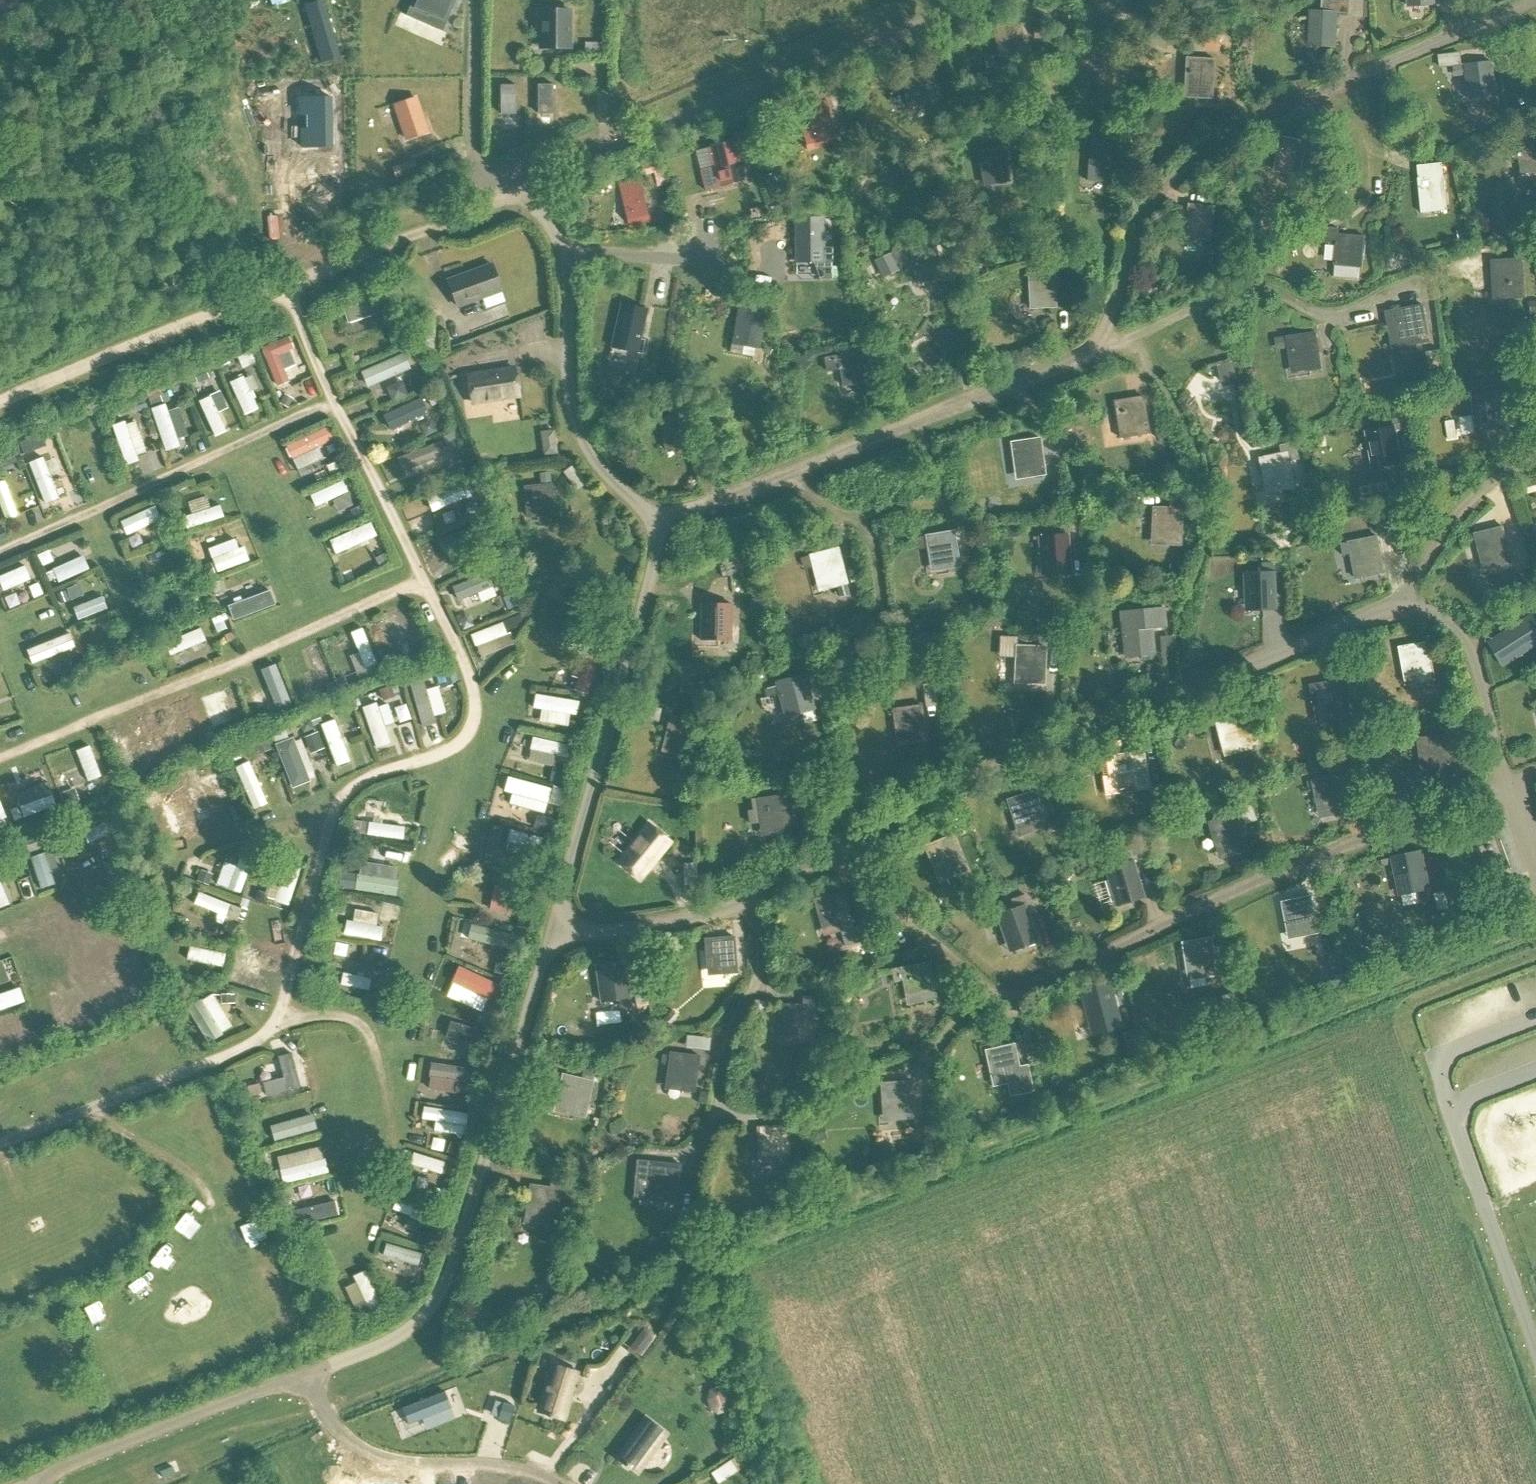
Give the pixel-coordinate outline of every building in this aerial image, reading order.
[(442,32),(456,0),(413,0),(406,16),(442,32)] [(1335,16),(1335,14),(1350,14),(1351,0),(1322,0),(1322,11),(1309,10),(1307,48),(1333,49),(1335,16)] [(304,6),(322,63),(340,58),(321,1),(304,6)] [(545,49),(569,49),(569,11),(541,11),(541,36),(545,36),(545,49)] [(1013,24),(992,29),(1001,65),(1022,60),(1013,24)] [(1047,37),(1046,26),(1032,28),(1033,39),(1047,37)] [(1204,51),(1219,52),(1220,39),(1205,38),(1204,51)] [(905,108),(926,103),(918,69),(916,60),(894,65),(896,74),(897,74),(905,108)] [(1209,102),(1212,62),(1184,60),(1181,100),(1209,102)] [(1469,102),(1495,98),(1489,64),(1464,67),(1469,102)] [(516,113),(515,85),(500,85),(500,114),(516,113)] [(537,85),(538,113),(553,113),(553,85),(537,85)] [(304,99),(329,99),(329,90),(304,90),(304,99)] [(302,130),(302,147),(332,147),(332,99),(329,99),(304,99),(301,99),(301,115),(309,115),(309,130),(302,130)] [(416,100),(395,107),(406,140),(427,133),(416,100)] [(802,151),(833,144),(822,102),(800,107),(807,134),(799,136),(802,151)] [(758,119),(744,125),(749,136),(762,131),(758,119)] [(1091,126),(1087,183),(1115,185),(1119,128),(1091,126)] [(715,167),(700,171),(705,191),(744,182),(734,140),(710,146),(715,167)] [(1298,181),(1305,145),(1281,140),(1274,176),(1298,181)] [(1535,174),(1535,145),(1518,147),(1522,176),(1535,174)] [(981,190),(1009,184),(1002,150),(974,156),(981,190)] [(645,165),(647,173),(660,169),(658,161),(645,165)] [(407,164),(395,169),(399,180),(411,176),(407,164)] [(1440,164),(1415,167),(1417,182),(1421,217),(1447,214),(1442,179),(1440,164)] [(618,184),(628,226),(649,221),(640,179),(618,184)] [(1207,245),(1211,210),(1185,208),(1182,242),(1207,245)] [(1338,211),(1327,215),(1332,225),(1343,221),(1338,211)] [(794,263),(820,263),(833,262),(833,247),(820,248),(820,220),(792,220),(794,263)] [(1460,240),(1472,237),(1470,229),(1458,231),(1460,240)] [(1361,270),(1364,239),(1337,238),(1338,232),(1324,231),(1322,246),(1334,247),(1334,249),(1335,249),(1334,269),(1361,270)] [(900,249),(902,260),(910,258),(915,283),(942,277),(935,242),(900,249)] [(1515,258),(1535,257),(1535,244),(1515,245),(1515,258)] [(890,254),(875,262),(881,274),(896,266),(890,254)] [(496,256),(451,274),(460,301),(507,286),(496,256)] [(1206,264),(1216,273),(1222,265),(1212,257),(1206,264)] [(1495,302),(1523,300),(1520,263),(1492,265),(1495,302)] [(1027,274),(1029,310),(1056,308),(1054,272),(1027,274)] [(385,292),(349,305),(354,319),(390,307),(385,292)] [(961,296),(947,299),(948,309),(950,321),(964,319),(964,318),(961,296)] [(739,300),(732,344),(760,349),(767,305),(739,300)] [(616,307),(608,347),(643,356),(644,345),(634,343),(641,313),(616,307)] [(1400,351),(1429,345),(1421,309),(1393,314),(1400,351)] [(422,319),(423,353),(436,353),(435,318),(422,319)] [(290,363),(303,359),(295,332),(266,341),(279,382),(295,377),(290,363)] [(1286,338),(1291,363),(1303,361),(1304,374),(1324,371),(1317,333),(1286,338)] [(364,367),(372,384),(418,364),(410,347),(364,367)] [(801,353),(792,364),(803,373),(812,363),(801,353)] [(826,372),(838,370),(841,390),(867,385),(861,354),(824,362),(826,372)] [(1431,356),(1433,369),(1443,367),(1441,354),(1431,356)] [(1222,382),(1235,379),(1232,362),(1218,366),(1222,382)] [(514,366),(466,374),(472,406),(520,398),(514,366)] [(193,372),(198,384),(210,379),(205,368),(193,372)] [(1499,375),(1502,388),(1517,386),(1514,369),(1499,375)] [(249,371),(235,377),(249,411),(263,405),(249,371)] [(650,374),(640,381),(647,391),(657,383),(650,374)] [(231,427),(224,407),(232,405),(226,387),(205,395),(218,432),(231,427)] [(143,393),(147,405),(161,400),(157,388),(143,393)] [(663,388),(660,403),(674,405),(676,391),(663,388)] [(387,410),(395,427),(435,408),(427,392),(387,410)] [(280,403),(288,408),(293,399),(285,394),(280,403)] [(1477,436),(1504,432),(1499,396),(1472,400),(1477,436)] [(147,409),(144,398),(132,402),(136,413),(147,409)] [(186,442),(183,434),(194,431),(185,402),(174,406),(171,398),(156,402),(170,447),(186,442)] [(1117,442),(1145,436),(1137,401),(1110,407),(1117,442)] [(132,415),(118,420),(130,461),(145,457),(132,415)] [(1395,431),(1406,429),(1404,417),(1393,419),(1395,431)] [(683,418),(656,424),(663,454),(689,448),(683,418)] [(333,423),(290,439),(300,465),(326,455),(322,442),(338,436),(333,423)] [(1168,440),(1166,427),(1155,429),(1157,441),(1168,440)] [(555,430),(540,432),(543,456),(558,455),(555,430)] [(1372,472),(1399,466),(1392,431),(1365,436),(1372,472)] [(409,468),(454,453),(448,436),(403,451),(409,468)] [(1014,469),(1025,467),(1027,478),(1046,475),(1040,438),(1010,442),(1014,469)] [(1258,458),(1265,494),(1294,488),(1288,461),(1297,459),(1294,443),(1279,446),(1280,453),(1258,458)] [(36,455),(48,499),(63,495),(52,451),(36,455)] [(550,472),(539,473),(540,485),(551,484),(550,472)] [(0,480),(0,482),(11,515),(23,511),(11,476),(0,480)] [(347,476),(315,492),(320,503),(353,487),(347,476)] [(437,507),(472,495),(466,480),(432,492),(437,507)] [(524,486),(527,518),(554,516),(552,484),(551,484),(540,485),(524,486)] [(338,496),(344,507),(357,500),(352,489),(338,496)] [(171,498),(180,502),(183,494),(174,490),(171,498)] [(186,512),(190,524),(228,513),(224,499),(214,502),(210,491),(195,496),(199,508),(186,512)] [(124,517),(131,531),(165,515),(158,500),(124,517)] [(476,503),(465,505),(467,514),(478,512),(476,503)] [(1390,531),(1403,529),(1398,507),(1385,510),(1390,531)] [(1101,511),(1100,521),(1111,521),(1111,511),(1101,511)] [(1175,550),(1177,514),(1149,512),(1147,549),(1175,550)] [(377,518),(334,535),(339,549),(383,533),(377,518)] [(478,523),(445,532),(450,548),(483,539),(478,523)] [(1005,526),(1007,539),(1019,537),(1017,524),(1005,526)] [(1485,572),(1512,565),(1503,530),(1476,537),(1485,572)] [(931,571),(957,566),(951,531),(924,536),(931,571)] [(1039,573),(1070,572),(1068,535),(1037,537),(1039,573)] [(251,543),(242,544),(241,536),(215,540),(219,565),(254,560),(251,543)] [(387,536),(375,540),(382,560),(394,556),(387,536)] [(1378,536),(1348,543),(1356,580),(1386,574),(1378,536)] [(838,547),(808,555),(808,556),(811,567),(812,569),(814,568),(818,584),(832,580),(834,588),(848,584),(838,547)] [(55,582),(94,564),(87,550),(48,568),(55,582)] [(808,556),(800,558),(803,569),(811,567),(808,556)] [(719,566),(723,578),(737,573),(734,561),(719,566)] [(2,572),(7,586),(36,577),(31,562),(2,572)] [(495,567),(456,582),(462,598),(501,583),(495,567)] [(1530,569),(1520,573),(1524,585),(1534,581),(1530,569)] [(1274,572),(1243,573),(1245,602),(1245,611),(1262,611),(1276,610),(1276,607),(1282,607),(1281,595),(1275,596),(1274,572)] [(247,588),(262,586),(260,573),(245,576),(247,588)] [(70,586),(75,597),(89,591),(84,580),(70,586)] [(277,587),(233,600),(238,615),(282,601),(277,587)] [(108,591),(76,603),(81,617),(113,604),(108,591)] [(516,593),(503,598),(508,610),(520,605),(516,593)] [(413,658),(436,648),(415,602),(392,613),(413,658)] [(701,617),(703,618),(702,634),(717,634),(717,642),(731,642),(732,603),(701,603),(701,617)] [(1163,607),(1120,612),(1125,658),(1141,657),(1142,661),(1155,659),(1151,629),(1165,627),(1163,607)] [(477,630),(486,652),(519,639),(511,617),(477,630)] [(1504,664),(1535,644),(1535,622),(1533,617),(1491,643),(1504,664)] [(354,652),(363,676),(385,668),(368,622),(355,627),(363,648),(354,652)] [(205,623),(171,637),(176,651),(211,636),(205,623)] [(37,659),(80,642),(75,628),(32,644),(37,659)] [(1054,628),(1053,640),(1064,641),(1065,629),(1054,628)] [(1159,637),(1162,658),(1174,656),(1171,636),(1159,637)] [(310,646),(322,681),(335,677),(323,642),(310,646)] [(1042,682),(1045,647),(1018,645),(1015,680),(1042,682)] [(1429,645),(1400,650),(1402,661),(1403,661),(1407,679),(1422,677),(1423,684),(1435,682),(1429,645)] [(398,647),(387,654),(395,666),(406,659),(398,647)] [(282,658),(269,663),(281,693),(293,688),(282,658)] [(596,688),(598,662),(578,660),(575,685),(596,688)] [(436,675),(441,689),(453,685),(452,682),(459,680),(455,667),(448,669),(448,671),(436,675)] [(772,693),(780,691),(788,718),(816,711),(805,674),(777,682),(778,683),(770,685),(772,693)] [(236,679),(224,683),(237,718),(249,714),(236,679)] [(1317,723),(1343,719),(1337,682),(1311,687),(1317,723)] [(541,687),(538,703),(547,705),(544,717),(571,723),(574,709),(582,711),(585,697),(541,687)] [(397,738),(391,722),(400,718),(392,696),(367,705),(382,744),(397,738)] [(281,697),(265,702),(267,711),(283,707),(281,697)] [(922,705),(892,709),(897,747),(927,743),(922,705)] [(1223,758),(1250,750),(1239,714),(1213,722),(1223,758)] [(324,721),(343,762),(357,756),(339,715),(324,721)] [(665,745),(679,748),(677,756),(690,759),(699,722),(670,715),(666,729),(669,729),(665,745)] [(1450,721),(1451,733),(1464,732),(1463,720),(1450,721)] [(1360,721),(1346,724),(1351,744),(1364,742),(1360,721)] [(304,738),(311,754),(324,748),(318,732),(304,738)] [(254,741),(259,754),(271,749),(266,737),(254,741)] [(1447,737),(1418,740),(1422,778),(1451,775),(1447,737)] [(1113,758),(1118,795),(1146,791),(1141,754),(1113,758)] [(251,756),(240,760),(255,799),(267,794),(251,756)] [(1328,769),(1330,778),(1312,782),(1319,819),(1348,813),(1339,766),(1328,769)] [(549,809),(553,796),(553,797),(557,784),(513,771),(509,786),(517,789),(514,799),(549,809)] [(552,771),(550,782),(563,784),(565,774),(552,771)] [(19,775),(4,780),(17,816),(32,810),(19,775)] [(196,781),(209,821),(229,815),(216,775),(196,781)] [(1035,790),(1006,800),(1018,837),(1045,828),(1047,834),(1068,827),(1065,818),(1047,824),(1035,790)] [(175,833),(170,795),(157,797),(163,835),(175,833)] [(749,825),(762,823),(763,828),(775,827),(779,830),(779,834),(791,833),(791,829),(797,828),(796,817),(789,818),(786,795),(751,799),(752,810),(747,811),(749,825)] [(1244,849),(1233,813),(1205,822),(1216,858),(1244,849)] [(537,815),(533,828),(549,832),(552,819),(537,815)] [(357,830),(410,833),(411,820),(358,816),(357,830)] [(648,822),(616,861),(641,881),(672,842),(648,822)] [(545,847),(549,836),(514,823),(510,835),(545,847)] [(938,883),(963,873),(948,838),(923,848),(938,883)] [(1126,862),(1104,869),(1115,907),(1145,898),(1133,860),(1146,856),(1142,840),(1121,846),(1126,862)] [(42,884),(60,881),(54,849),(36,852),(42,884)] [(242,862),(228,858),(221,881),(246,889),(258,854),(246,850),(242,862)] [(1399,894),(1417,891),(1420,904),(1430,902),(1420,853),(1392,858),(1399,894)] [(95,868),(99,879),(133,869),(130,857),(95,868)] [(291,859),(279,897),(294,902),(306,863),(291,859)] [(359,886),(388,890),(391,867),(363,863),(359,886)] [(697,863),(684,863),(684,886),(697,886),(697,863)] [(1068,867),(1054,878),(1060,885),(1074,875),(1068,867)] [(0,869),(0,902),(1,905),(14,900),(2,868),(0,869)] [(197,881),(209,885),(213,874),(201,870),(197,881)] [(536,901),(539,887),(500,878),(497,892),(536,901)] [(967,887),(965,895),(971,897),(974,889),(967,887)] [(199,900),(209,903),(206,914),(241,923),(247,901),(202,889),(199,900)] [(834,934),(853,928),(842,892),(813,901),(821,926),(831,923),(834,934)] [(1010,899),(1014,910),(993,917),(1006,953),(1034,943),(1021,908),(1030,905),(1026,894),(1010,899)] [(1288,941),(1317,937),(1310,898),(1282,903),(1288,941)] [(351,915),(350,933),(388,934),(389,920),(382,920),(382,906),(360,906),(360,916),(351,915)] [(518,927),(527,929),(530,917),(520,915),(518,927)] [(513,930),(511,940),(522,942),(524,933),(513,930)] [(1371,933),(1363,949),(1373,954),(1382,938),(1371,933)] [(707,976),(738,973),(734,937),(704,939),(707,976)] [(195,940),(191,954),(228,964),(231,950),(195,940)] [(1186,981),(1214,976),(1208,940),(1180,945),(1186,981)] [(1345,969),(1342,954),(1329,956),(1332,972),(1345,969)] [(625,961),(595,965),(600,1002),(618,1000),(619,1008),(632,1006),(631,998),(625,961)] [(137,963),(123,966),(125,979),(112,982),(117,1005),(145,1000),(137,963)] [(463,964),(460,975),(464,976),(460,989),(495,1001),(503,978),(463,964)] [(911,1006),(937,1000),(930,965),(902,970),(893,972),(895,984),(906,982),(911,1006)] [(349,966),(346,979),(374,987),(377,973),(349,966)] [(1087,1029),(1115,1022),(1105,984),(1078,991),(1087,1029)] [(31,1000),(27,985),(0,990),(0,1006),(31,1000)] [(221,995),(222,1004),(234,1004),(234,994),(221,995)] [(1233,996),(1221,998),(1226,1024),(1237,1023),(1233,996)] [(811,1046),(813,1010),(813,1000),(802,1000),(801,1010),(784,1009),(783,1045),(811,1046)] [(488,1008),(483,1019),(491,1023),(496,1011),(488,1008)] [(664,1019),(671,1025),(679,1016),(672,1010),(664,1019)] [(455,1017),(452,1033),(487,1040),(490,1024),(455,1017)] [(986,1021),(981,1029),(989,1034),(994,1026),(986,1021)] [(28,1031),(24,1022),(0,1033),(0,1040),(8,1057),(43,1040),(37,1027),(28,1031)] [(1130,1029),(1134,1050),(1144,1048),(1141,1027),(1130,1029)] [(713,1045),(715,1033),(693,1030),(691,1042),(713,1045)] [(1028,1064),(1014,1067),(1010,1048),(983,1054),(991,1089),(1007,1085),(1010,1097),(1033,1092),(1028,1064)] [(287,1075),(267,1076),(268,1089),(303,1087),(301,1049),(285,1051),(287,1075)] [(691,1096),(696,1060),(667,1056),(663,1093),(691,1096)] [(434,1084),(475,1090),(479,1063),(438,1057),(434,1084)] [(583,1120),(593,1073),(580,1070),(578,1082),(561,1079),(553,1114),(583,1120)] [(882,1125),(913,1122),(909,1084),(879,1087),(882,1125)] [(699,1092),(697,1103),(706,1104),(708,1093),(699,1092)] [(464,1110),(474,1112),(476,1099),(466,1098),(464,1110)] [(283,1134),(323,1126),(321,1113),(280,1121),(283,1134)] [(963,1120),(962,1128),(973,1130),(974,1121),(963,1120)] [(814,1130),(817,1139),(826,1136),(824,1127),(814,1130)] [(763,1171),(790,1168),(785,1129),(759,1132),(763,1171)] [(327,1141),(281,1152),(288,1179),(333,1168),(327,1141)] [(451,1141),(447,1152),(461,1157),(464,1146),(451,1141)] [(675,1206),(678,1169),(649,1166),(646,1203),(675,1206)] [(279,1170),(271,1172),(275,1185),(282,1183),(279,1170)] [(552,1231),(560,1185),(550,1183),(548,1192),(528,1189),(522,1226),(552,1231)] [(279,1190),(282,1201),(295,1197),(291,1186),(279,1190)] [(401,1194),(397,1206),(437,1219),(441,1208),(401,1194)] [(296,1204),(298,1218),(344,1212),(342,1197),(296,1204)] [(416,1242),(430,1246),(434,1235),(420,1231),(416,1242)] [(383,1255),(418,1266),(422,1254),(387,1243),(383,1255)] [(360,1276),(350,1281),(363,1311),(387,1301),(371,1265),(358,1270),(360,1276)] [(680,1320),(672,1330),(683,1339),(691,1329),(680,1320)] [(644,1328),(630,1348),(642,1357),(656,1337),(644,1328)] [(562,1422),(576,1376),(551,1368),(537,1414),(548,1418),(547,1420),(551,1421),(551,1419),(562,1422)] [(715,1407),(733,1406),(732,1385),(714,1386),(715,1407)] [(450,1407),(451,1407),(444,1391),(402,1408),(408,1424),(422,1419),(450,1407)] [(498,1417),(509,1421),(514,1406),(503,1402),(498,1417)] [(637,1475),(666,1437),(644,1421),(616,1460),(625,1467),(623,1469),(626,1471),(628,1469),(637,1475)] [(743,1449),(716,1468),(724,1479),(751,1460),(743,1449)]
